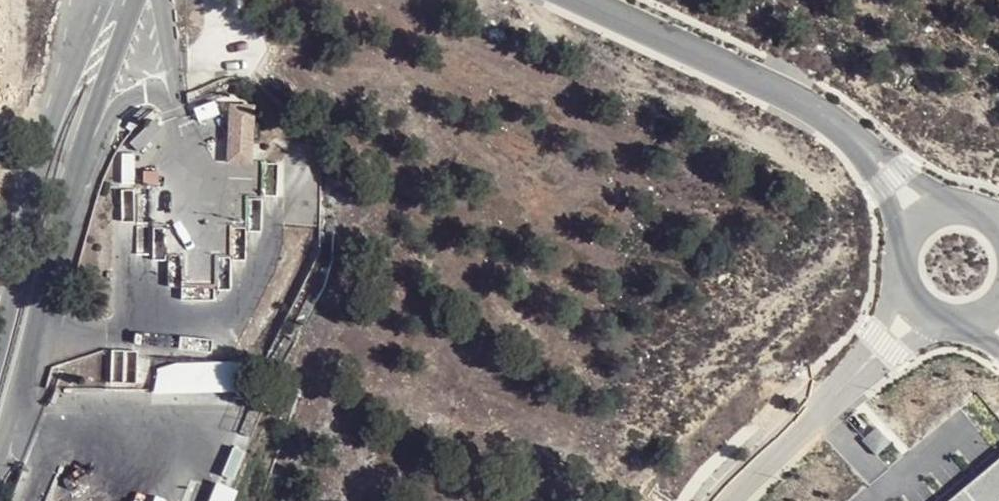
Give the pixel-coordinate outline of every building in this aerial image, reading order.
[(255,102),(229,99),(226,159),(251,161),(255,102)] [(238,383),(237,361),(174,361),(155,372),(152,398),(238,395),(238,383)] [(952,500),(998,500),(998,461),(952,500)] [(205,500),(232,500),(237,490),(214,482),(205,500)]
